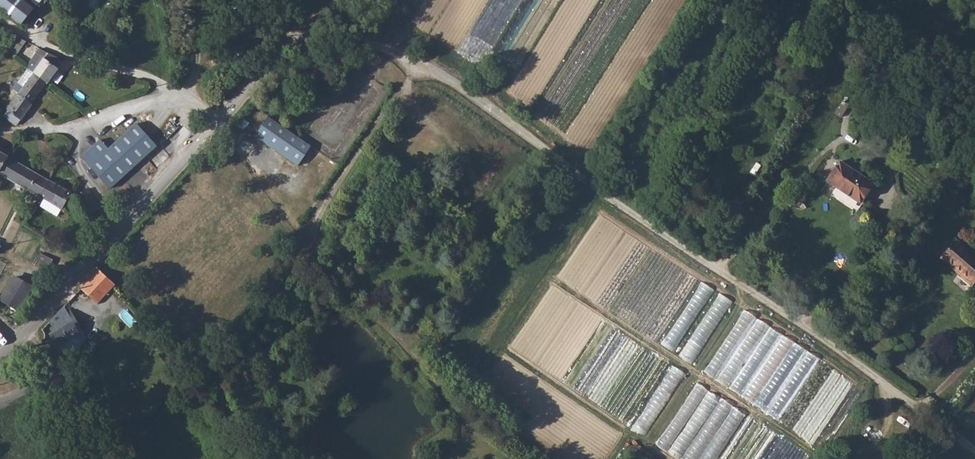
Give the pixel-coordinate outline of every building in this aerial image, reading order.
[(23,0),(0,0),(0,8),(21,25),(34,8),(23,0)] [(42,52),(29,71),(42,81),(42,82),(53,67),(50,65),(56,57),(42,52)] [(3,111),(1,114),(13,122),(28,103),(28,101),(40,83),(42,81),(29,71),(18,86),(12,82),(8,88),(14,92),(4,106),(6,108),(3,111)] [(255,136),(300,165),(313,144),(268,116),(255,136)] [(100,142),(83,158),(95,171),(110,187),(155,145),(140,130),(134,124),(129,128),(107,149),(100,142)] [(0,164),(0,173),(17,183),(26,167),(5,154),(0,164)] [(26,167),(17,183),(38,195),(48,180),(26,167)] [(872,192),(840,171),(828,189),(860,210),(872,192)] [(48,180),(38,195),(59,207),(68,192),(48,180)] [(950,249),(935,265),(965,292),(974,281),(974,268),(969,262),(967,264),(950,249)] [(97,273),(81,291),(98,306),(114,288),(111,284),(97,273)] [(11,274),(0,294),(0,298),(15,307),(28,284),(11,274)] [(676,352),(714,287),(702,280),(664,345),(676,352)] [(693,363),(734,300),(722,293),(681,355),(693,363)] [(634,326),(656,339),(673,312),(661,304),(659,309),(648,302),(634,326)] [(63,309),(51,322),(55,333),(50,336),(57,349),(79,335),(63,309)] [(630,423),(667,358),(620,332),(583,397),(630,423)] [(636,429),(648,435),(684,370),(672,364),(636,429)]
